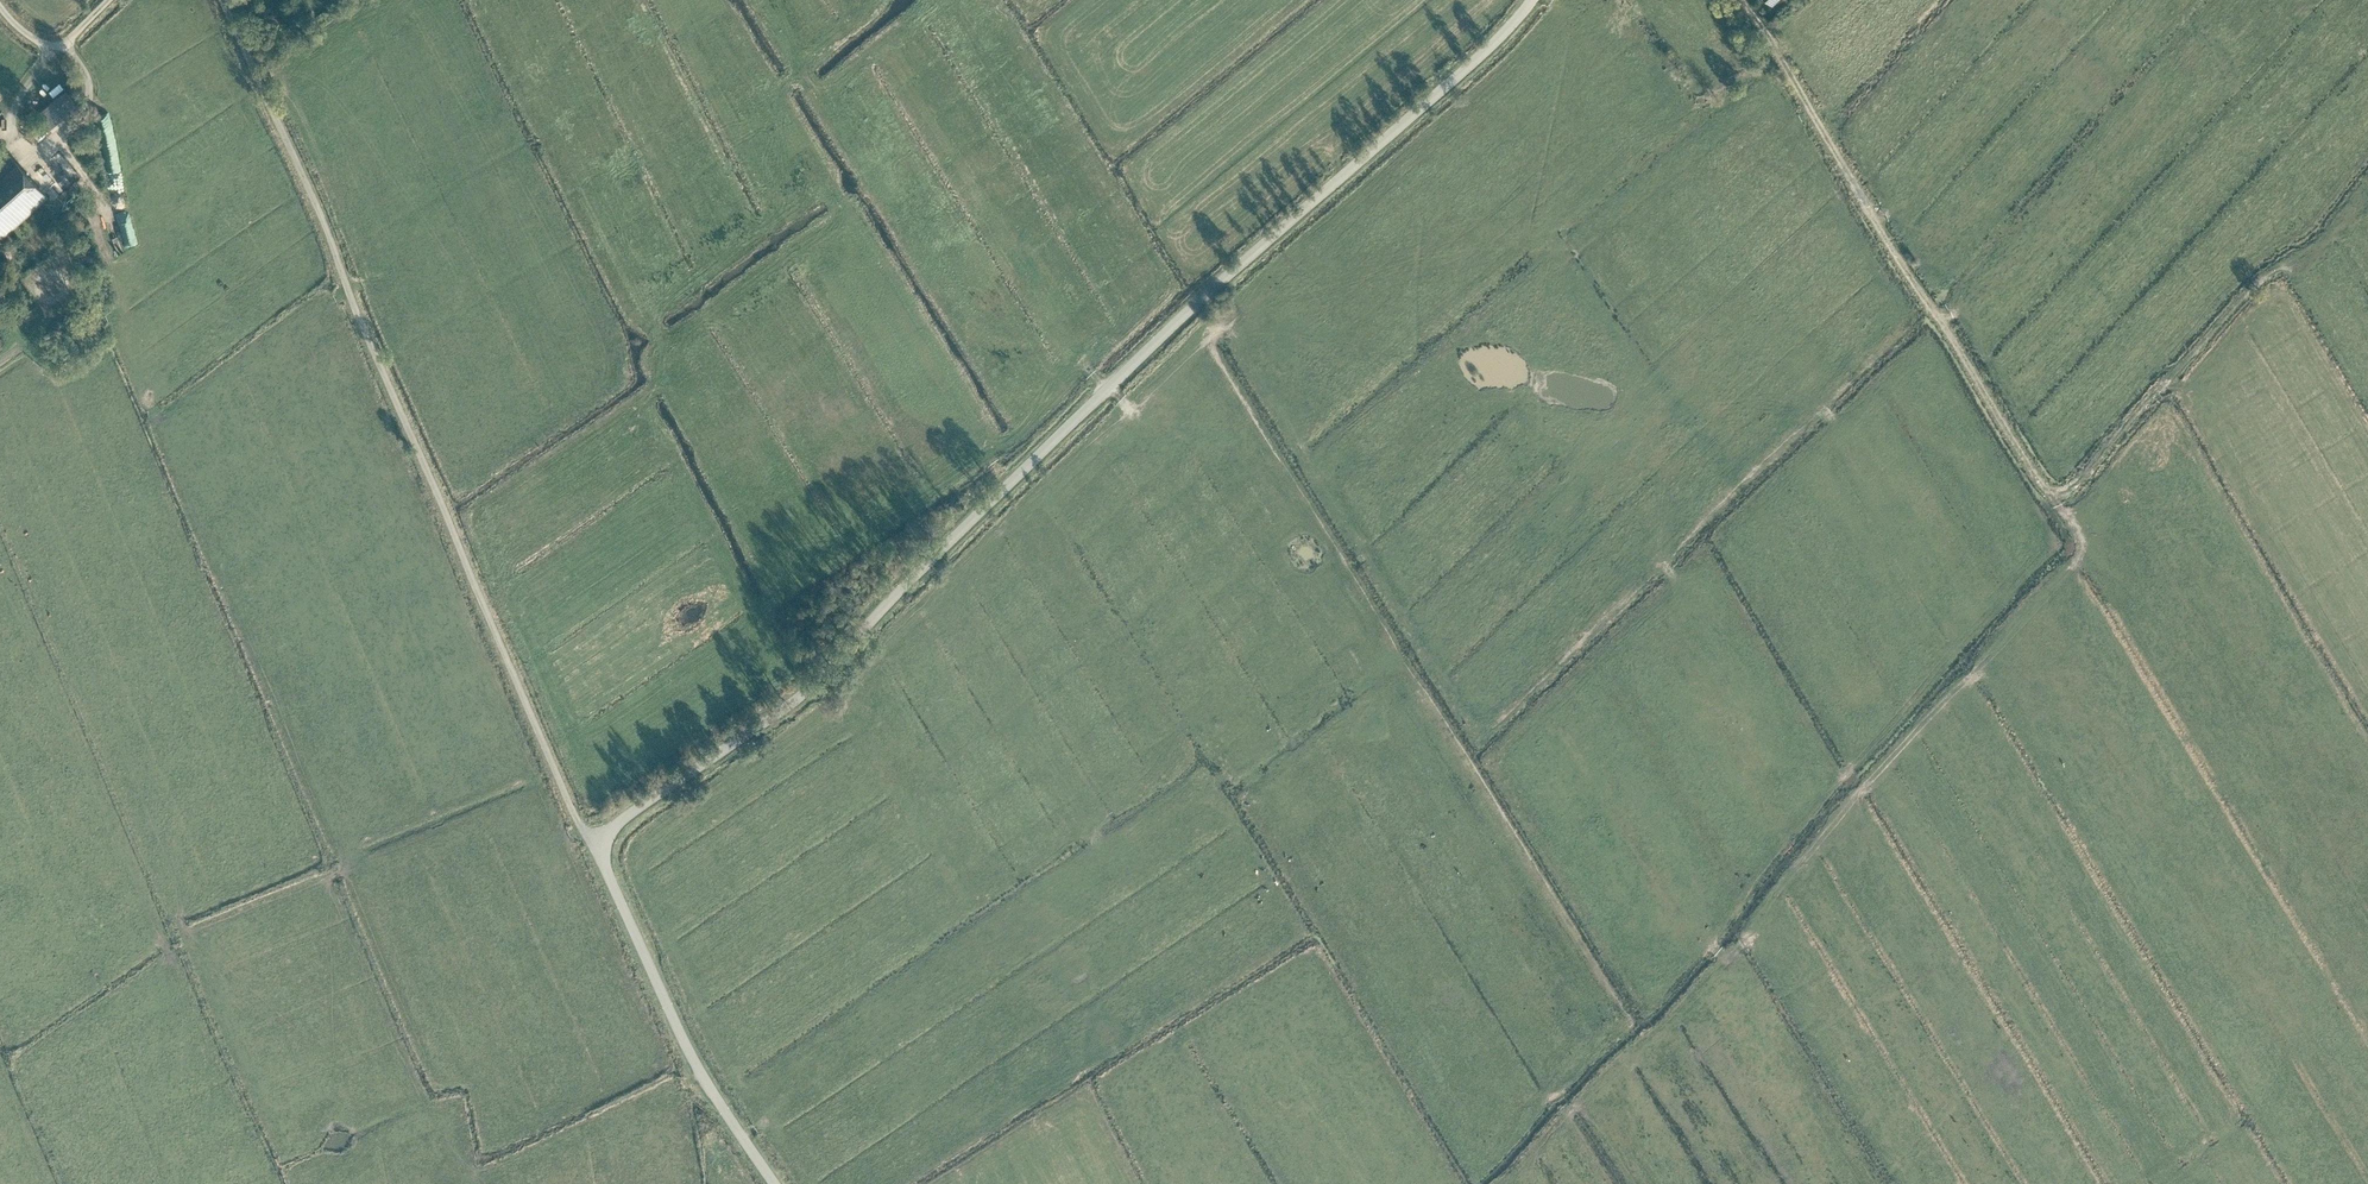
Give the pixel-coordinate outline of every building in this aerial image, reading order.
[(142,79),(146,85),(155,80),(150,73),(142,79)] [(51,127),(80,104),(67,87),(37,111),(51,127)] [(145,100),(148,107),(162,100),(159,94),(145,100)] [(10,153),(0,162),(0,234),(46,193),(10,153)] [(68,185),(78,181),(73,166),(65,169),(67,174),(65,175),(68,185)]
